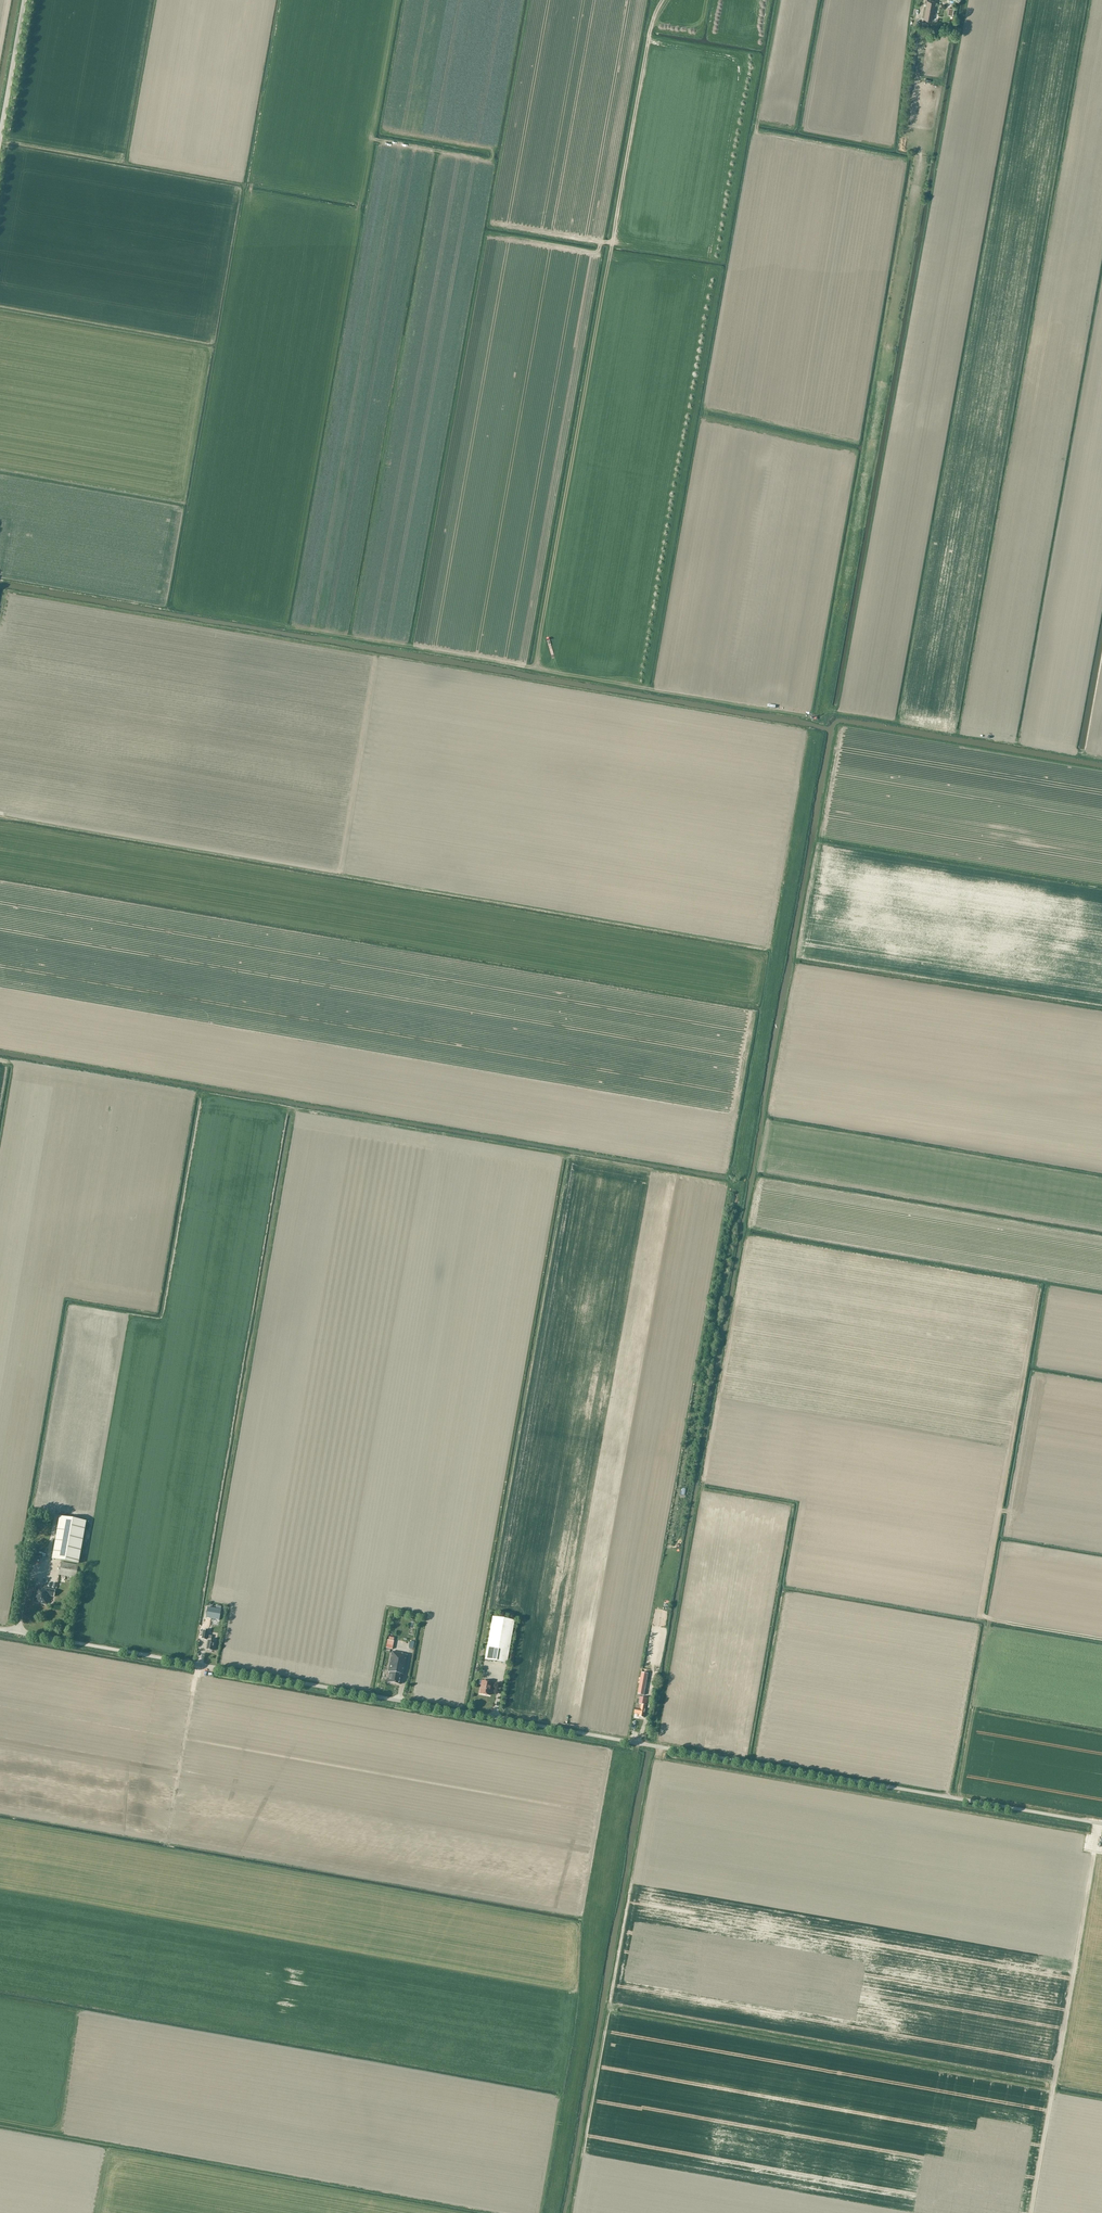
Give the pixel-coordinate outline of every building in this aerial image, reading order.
[(936,2),(927,0),(924,19),(932,20),(936,2)] [(52,1559),(79,1564),(86,1521),(60,1517),(52,1559)] [(24,1565),(32,1566),(35,1549),(27,1548),(24,1565)] [(59,1575),(76,1578),(79,1565),(61,1562),(59,1575)] [(34,1603),(46,1605),(47,1601),(48,1601),(49,1596),(54,1597),(55,1591),(36,1587),(34,1603)] [(206,1605),(204,1613),(219,1616),(220,1607),(206,1605)] [(492,1617),(485,1660),(507,1664),(514,1621),(492,1617)] [(208,1640),(206,1650),(213,1651),(215,1641),(211,1640),(212,1636),(207,1635),(207,1640),(208,1640)] [(392,1651),(388,1672),(390,1672),(402,1674),(402,1675),(403,1675),(407,1655),(402,1654),(402,1653),(392,1651)] [(390,1672),(388,1682),(400,1684),(402,1675),(402,1674),(390,1672)] [(642,1672),(638,1694),(644,1695),(645,1692),(647,1678),(648,1673),(642,1672)] [(480,1681),(479,1685),(481,1685),(479,1694),(490,1696),(491,1690),(492,1690),(494,1683),(482,1680),(481,1681),(480,1681)] [(636,1703),(634,1713),(640,1714),(639,1716),(644,1717),(646,1705),(647,1698),(640,1696),(639,1704),(636,1703)]
